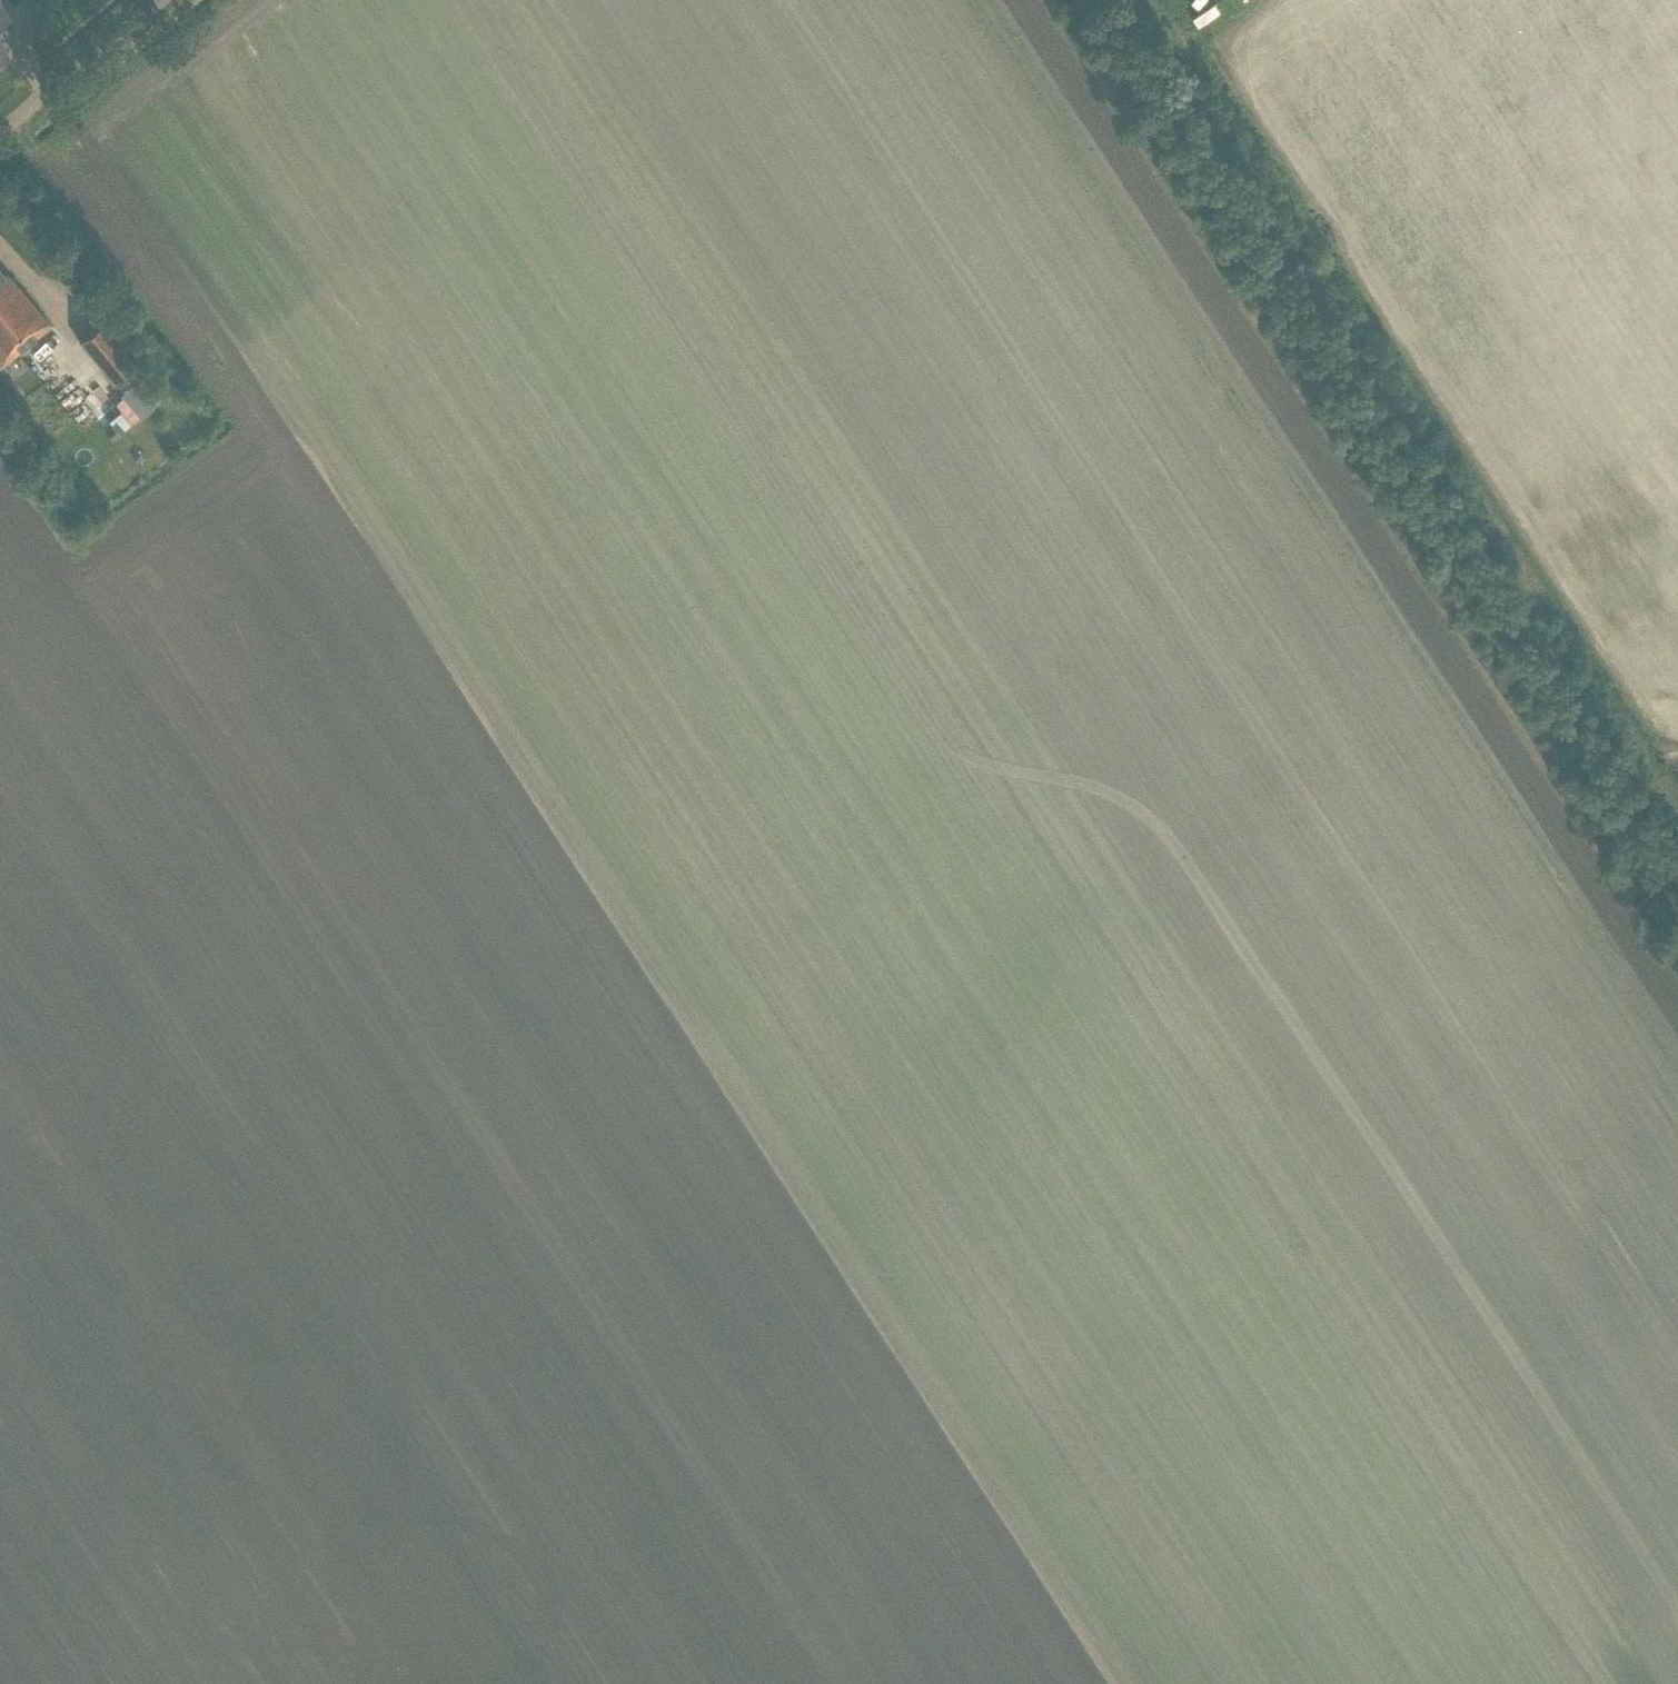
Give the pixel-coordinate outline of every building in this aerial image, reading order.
[(12,22),(0,1),(0,29),(12,22)] [(9,56),(0,40),(0,62),(9,56)] [(6,278),(0,271),(0,359),(16,346),(20,351),(50,326),(8,275),(6,278)] [(58,326),(67,319),(51,302),(43,309),(58,326)] [(79,343),(115,387),(141,365),(104,322),(79,343)] [(73,443),(99,472),(151,425),(125,397),(73,443)]
